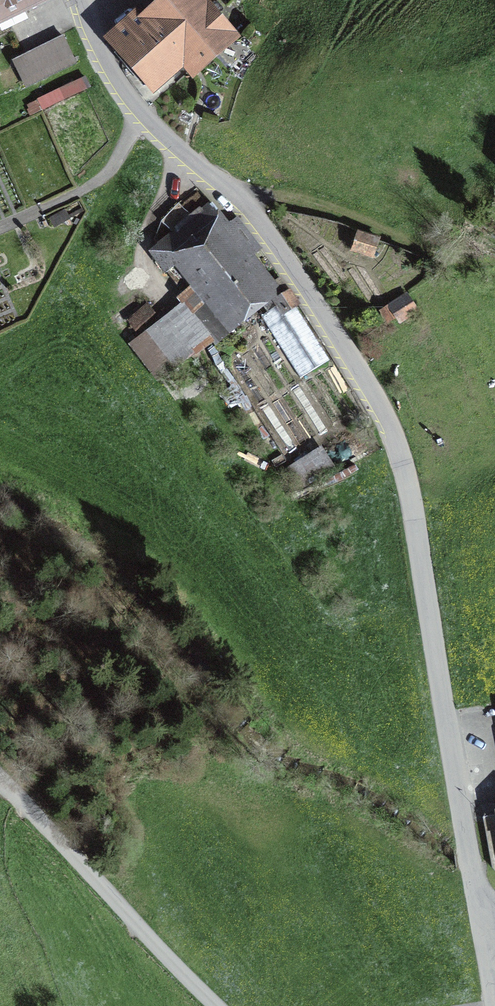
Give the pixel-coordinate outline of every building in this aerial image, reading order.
[(28,0),(0,0),(0,14),(28,0)] [(148,20),(141,12),(112,38),(154,86),(170,72),(166,68),(184,52),(196,66),(231,35),(203,3),(207,0),(170,0),(148,20)] [(63,36),(25,55),(27,59),(16,65),(25,83),(36,78),(38,81),(75,62),(63,36)] [(213,337),(216,341),(227,332),(222,325),(266,289),(244,262),(261,248),(237,217),(229,224),(212,203),(203,211),(200,207),(179,224),(181,228),(158,246),(162,250),(155,256),(183,292),(178,296),(183,303),(130,343),(158,379),(213,337)] [(352,250),(372,256),(378,240),(358,233),(352,250)] [(280,278),(266,289),(277,305),(261,316),(300,377),(329,359),(295,306),(298,303),(292,293),(290,293),(280,278)] [(416,310),(406,295),(382,311),(388,321),(396,316),(399,321),(416,310)] [(325,448),(303,455),(308,469),(330,462),(325,448)]
